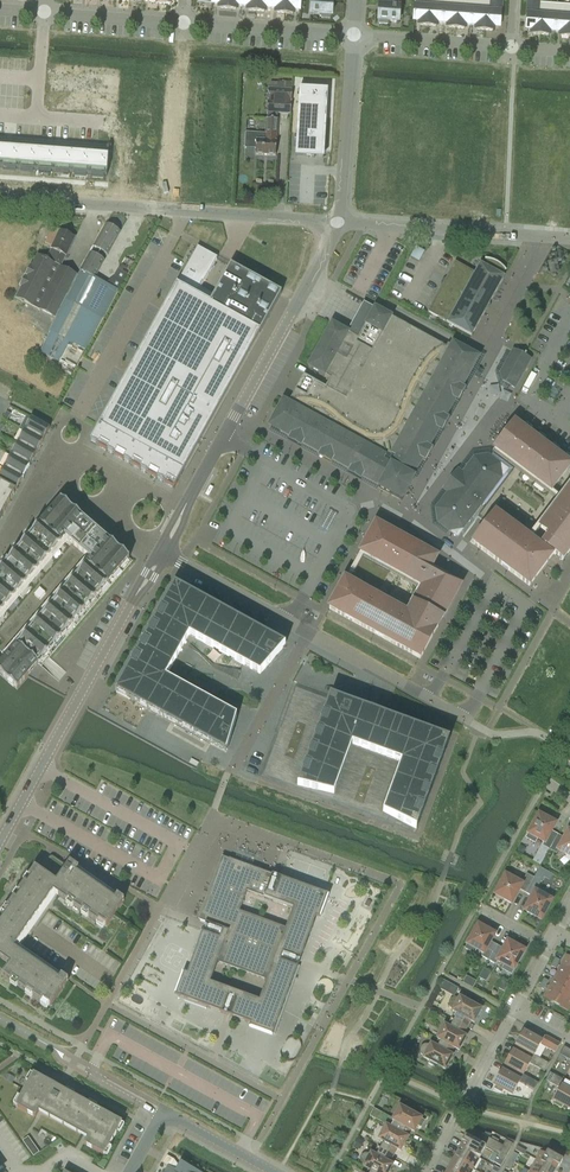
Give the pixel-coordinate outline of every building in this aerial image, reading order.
[(214,3),(220,4),(220,9),(228,10),(229,0),(214,0),(214,3)] [(228,10),(236,10),(237,5),(243,6),(243,0),(229,0),(228,10)] [(243,6),(249,6),(248,11),(257,12),(257,0),(243,0),(243,6)] [(257,12),(265,12),(265,8),(271,8),(272,0),(257,0),(257,12)] [(271,8),(277,8),(277,13),(285,14),(286,0),(272,0),(271,8)] [(285,14),(293,15),(294,10),(300,10),(301,0),(286,0),(285,14)] [(311,15),(322,16),(322,18),(330,19),(330,16),(332,16),(333,1),(332,1),(332,0),(320,0),(319,0),(313,0),(311,15)] [(379,21),(380,21),(380,24),(388,25),(388,22),(399,23),(400,7),(393,7),(393,0),(381,0),(381,6),(380,6),(379,21)] [(428,27),(430,0),(415,0),(414,20),(420,21),(420,26),(428,27)] [(428,27),(436,27),(437,22),(443,23),(444,0),(430,0),(428,27)] [(443,23),(449,23),(448,28),(457,29),(459,0),(444,0),(443,23)] [(457,29),(465,29),(465,24),(471,25),(473,0),(459,0),(457,29)] [(485,31),(487,0),(473,0),(471,25),(477,25),(477,30),(485,31)] [(497,0),(487,0),(485,31),(493,32),(494,27),(500,27),(502,0),(497,0)] [(541,35),(543,4),(529,3),(527,29),(533,30),(533,35),(541,35)] [(557,5),(543,4),(541,35),(549,36),(549,31),(555,31),(557,5)] [(557,5),(555,31),(561,32),(561,37),(569,37),(569,26),(569,6),(557,5)] [(267,119),(277,119),(277,113),(291,114),(292,90),(292,82),(278,82),(278,83),(271,83),(270,89),(269,89),(267,113),(267,119)] [(296,151),(296,158),(308,158),(315,159),(315,152),(325,153),(328,91),(326,90),(326,93),(300,91),(301,89),(299,89),(296,151)] [(276,156),(278,119),(277,119),(267,119),(266,134),(245,133),(244,148),(256,149),(256,155),(276,156)] [(107,177),(109,152),(0,144),(0,168),(107,177)] [(116,230),(116,228),(112,226),(110,227),(107,225),(86,261),(67,299),(57,318),(56,318),(49,331),(51,332),(41,353),(56,360),(65,342),(72,343),(86,350),(103,318),(104,318),(118,291),(105,284),(94,279),(99,268),(103,261),(97,258),(101,251),(108,255),(120,232),(116,230)] [(57,318),(67,299),(66,299),(77,275),(61,268),(75,238),(60,231),(53,228),(45,244),(53,247),(46,261),(38,256),(17,299),(56,318),(57,318)] [(217,258),(197,247),(100,425),(116,434),(133,444),(150,453),(167,462),(184,471),(282,294),(231,266),(214,296),(201,289),(217,258)] [(488,260),(486,259),(486,260),(487,260),(483,266),(481,265),(476,274),(474,273),(475,272),(456,262),(446,280),(448,282),(445,286),(443,285),(428,312),(472,336),(487,309),(485,308),(487,303),(489,305),(504,278),(502,277),(505,271),(506,271),(507,271),(506,270),(505,268),(503,266),(500,264),(498,263),(495,262),(494,261),(491,260),(488,260)] [(114,283),(121,286),(128,271),(121,268),(114,283)] [(330,379),(325,387),(304,375),(289,403),(285,401),(280,411),(278,410),(270,423),(282,430),(280,433),(282,434),(283,433),(296,441),(295,441),(297,442),(298,442),(311,449),(310,450),(312,451),(313,450),(326,457),(325,458),(327,459),(327,458),(341,465),(340,466),(342,467),(342,466),(356,474),(355,474),(357,475),(370,482),(370,483),(372,484),(372,483),(380,487),(379,489),(402,502),(415,478),(413,477),(417,470),(417,471),(418,469),(418,468),(425,455),(426,456),(427,454),(426,453),(433,440),(434,441),(435,439),(434,438),(441,425),(442,426),(443,424),(442,423),(450,410),(450,411),(451,409),(451,408),(458,395),(459,396),(460,394),(459,393),(466,380),(467,381),(468,379),(467,378),(474,365),(475,366),(479,358),(453,343),(450,349),(375,308),(358,338),(332,324),(308,367),(330,379)] [(513,351),(501,373),(503,382),(515,389),(528,365),(531,360),(526,358),(527,355),(525,354),(524,357),(513,351)] [(50,429),(31,419),(24,432),(43,442),(50,429)] [(467,531),(468,531),(482,512),(493,520),(474,545),(529,587),(554,554),(563,561),(569,551),(569,465),(515,424),(497,448),(517,464),(467,531)] [(116,434),(100,425),(90,442),(107,451),(116,434)] [(43,442),(24,432),(18,444),(36,454),(43,442)] [(133,444),(116,434),(107,451),(124,461),(133,444)] [(36,454),(18,444),(11,457),(29,467),(36,454)] [(150,453),(133,444),(124,461),(141,470),(150,453)] [(167,462),(150,453),(141,470),(158,479),(167,462)] [(474,457),(435,508),(437,523),(448,532),(449,533),(450,532),(457,537),(508,470),(491,458),(492,457),(491,456),(489,455),(474,457)] [(29,467),(11,457),(4,469),(23,479),(29,467)] [(184,471),(167,462),(158,479),(174,489),(184,471)] [(4,469),(0,476),(0,483),(16,492),(23,479),(4,469)] [(16,492),(0,483),(0,520),(16,492)] [(18,689),(39,665),(38,664),(46,654),(48,656),(130,558),(106,538),(108,536),(102,532),(101,534),(90,524),(92,522),(86,518),(85,520),(61,500),(40,524),(36,520),(0,562),(0,674),(18,689)] [(420,659),(460,586),(430,570),(437,558),(376,524),(329,609),(420,659)] [(175,584),(115,692),(226,753),(237,716),(166,677),(190,635),(260,674),(286,645),(175,584)] [(330,695),(297,785),(334,794),(353,744),(401,762),(383,812),(417,829),(450,739),(330,695)] [(549,850),(558,835),(551,831),(555,824),(539,815),(528,834),(526,839),(535,844),(538,839),(544,843),(542,846),(549,850)] [(558,835),(549,850),(556,854),(558,850),(569,857),(569,832),(568,831),(564,839),(558,835)] [(1,923),(0,922),(0,958),(10,965),(2,976),(11,982),(13,980),(19,984),(17,986),(26,993),(28,990),(34,995),(33,997),(42,1003),(43,1001),(51,1006),(68,981),(62,976),(61,977),(62,976),(68,981),(65,984),(14,949),(31,925),(32,924),(33,925),(60,887),(63,889),(58,896),(67,902),(69,900),(75,904),(73,907),(82,913),(84,910),(90,915),(88,917),(97,923),(99,921),(107,926),(124,901),(117,896),(117,897),(118,897),(124,901),(121,905),(76,873),(79,869),(70,863),(67,867),(54,858),(53,857),(52,857),(51,857),(50,857),(50,858),(49,858),(40,871),(35,868),(29,877),(31,879),(27,885),(25,883),(19,892),(21,894),(17,900),(14,898),(8,907),(10,909),(9,910),(1,923)] [(224,858),(200,921),(206,923),(203,931),(201,930),(193,954),(194,954),(178,999),(206,1009),(207,1008),(276,1033),(300,967),(298,966),(325,892),(281,876),(280,878),(229,859),(229,860),(224,858)] [(525,893),(534,878),(527,874),(521,884),(505,876),(495,895),(511,903),(515,896),(519,890),(525,893)] [(547,890),(550,879),(543,877),(539,888),(547,890)] [(534,878),(525,893),(532,897),(529,904),(525,911),(541,920),(551,901),(535,892),(541,882),(534,878)] [(488,961),(497,946),(490,942),(494,935),(478,926),(468,945),(467,944),(465,949),(474,954),(477,950),(483,953),(481,957),(488,961)] [(503,949),(497,946),(488,961),(495,965),(497,961),(504,965),(502,969),(511,975),(514,970),(513,970),(524,951),(508,942),(503,949)] [(566,956),(560,967),(569,972),(569,958),(566,956)] [(560,967),(554,977),(567,984),(569,978),(569,972),(560,967)] [(486,982),(491,973),(484,969),(479,978),(486,982)] [(464,982),(473,986),(476,980),(467,976),(464,982)] [(567,984),(554,977),(549,987),(561,994),(567,984)] [(447,982),(441,979),(437,988),(442,991),(447,982)] [(567,984),(561,994),(569,999),(569,986),(567,984)] [(561,994),(549,987),(543,998),(555,1005),(561,994)] [(555,1005),(568,1011),(569,1007),(569,999),(561,994),(555,1005)] [(450,1020),(466,1028),(470,1021),(474,1023),(481,1010),(474,1006),(475,1003),(467,998),(466,1001),(459,998),(459,999),(458,998),(456,998),(455,998),(453,998),(452,999),(450,1000),(449,1001),(449,1003),(449,1005),(449,1007),(450,1008),(453,1010),(452,1011),(454,1013),(450,1020)] [(114,1018),(111,1027),(118,1029),(121,1020),(114,1018)] [(466,1028),(450,1020),(447,1027),(444,1025),(437,1039),(438,1040),(454,1048),(459,1051),(466,1037),(462,1035),(466,1028)] [(534,1057),(534,1056),(540,1044),(555,1053),(560,1045),(536,1031),(532,1038),(523,1033),(515,1046),(525,1052),(534,1057)] [(454,1048),(438,1040),(434,1046),(430,1044),(430,1045),(429,1045),(427,1045),(425,1044),(423,1045),(422,1046),(421,1048),(420,1049),(420,1051),(421,1053),(422,1054),(423,1056),(424,1056),(423,1058),(445,1070),(452,1056),(450,1055),(454,1048)] [(564,1047),(559,1055),(569,1061),(569,1050),(564,1047)] [(168,1048),(163,1056),(192,1076),(194,1074),(197,1076),(203,1067),(182,1053),(180,1056),(168,1048)] [(534,1057),(525,1052),(521,1057),(512,1052),(505,1066),(523,1076),(523,1075),(530,1064),(544,1072),(549,1064),(534,1056),(534,1057)] [(505,1066),(501,1072),(494,1086),(512,1096),(519,1084),(534,1092),(538,1084),(523,1075),(523,1076),(505,1066)] [(565,1081),(550,1073),(545,1081),(560,1089),(554,1101),(569,1110),(569,1084),(565,1081)] [(53,1085),(35,1075),(30,1084),(28,1083),(20,1098),(22,1099),(17,1108),(35,1118),(42,1106),(90,1132),(84,1145),(102,1155),(107,1146),(109,1147),(117,1132),(115,1131),(120,1122),(95,1109),(94,1111),(86,1107),(88,1104),(73,1096),(71,1098),(64,1094),(65,1092),(62,1091),(61,1093),(52,1088),(53,1085)] [(410,1131),(414,1133),(417,1126),(422,1128),(426,1121),(421,1119),(414,1115),(415,1112),(407,1108),(406,1110),(399,1107),(392,1120),(394,1122),(391,1129),(406,1137),(410,1131)] [(406,1137),(391,1129),(386,1126),(378,1139),(381,1141),(377,1148),(393,1156),(396,1150),(400,1152),(408,1138),(406,1137)] [(482,1135),(477,1143),(485,1148),(498,1155),(496,1158),(503,1162),(513,1145),(506,1141),(503,1146),(497,1143),(499,1141),(492,1137),(490,1139),(482,1135)] [(33,1156),(40,1152),(31,1136),(24,1139),(33,1156)] [(462,1143),(460,1148),(479,1158),(485,1148),(477,1143),(464,1136),(461,1142),(462,1143)] [(360,1149),(364,1142),(357,1138),(353,1146),(360,1149)] [(517,1147),(515,1150),(524,1155),(526,1151),(517,1147)] [(377,1148),(373,1155),(371,1153),(370,1154),(369,1154),(367,1153),(364,1154),(362,1155),(361,1156),(360,1158),(360,1160),(361,1162),(362,1164),(364,1166),(363,1167),(368,1170),(372,1171),(389,1171),(393,1166),(389,1163),(393,1156),(377,1148)] [(460,1148),(454,1159),(473,1170),(479,1158),(460,1148)] [(540,1152),(536,1160),(555,1171),(558,1166),(559,1167),(563,1161),(547,1152),(545,1155),(540,1152)] [(514,1153),(510,1161),(515,1163),(519,1156),(514,1153)] [(503,1162),(496,1158),(493,1162),(501,1166),(503,1162)] [(454,1159),(447,1170),(451,1171),(472,1171),(473,1170),(454,1159)] [(536,1160),(530,1171),(531,1171),(555,1171),(536,1160)] [(515,1163),(510,1161),(506,1167),(511,1170),(515,1163)] [(165,1171),(198,1171),(180,1162),(176,1170),(168,1167),(165,1171)]
